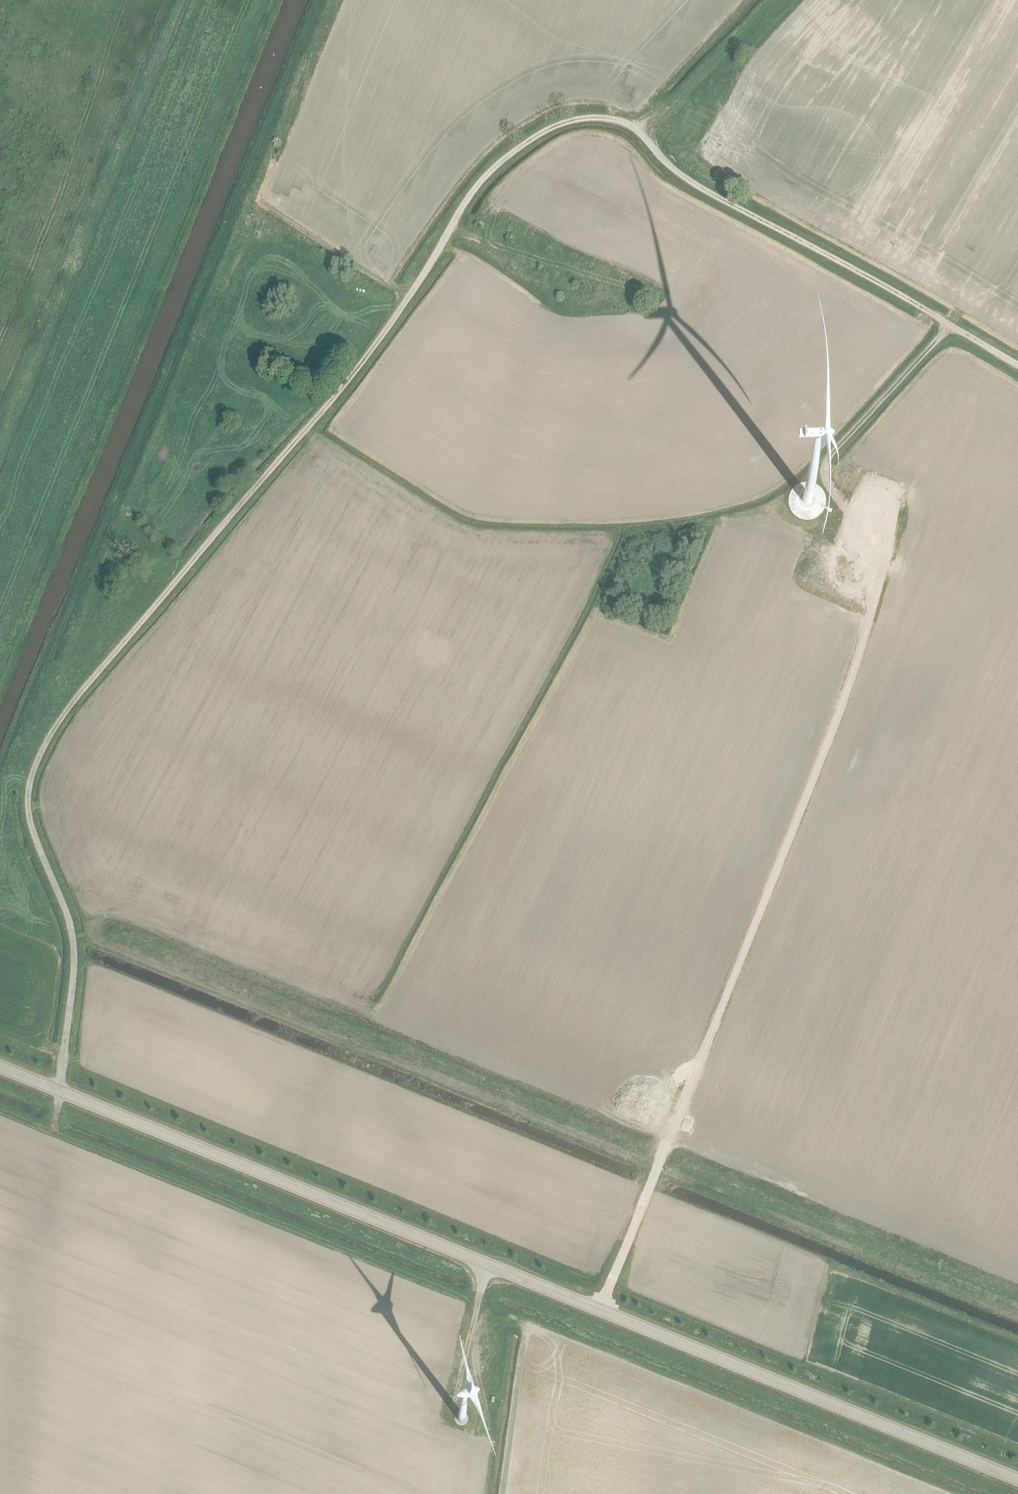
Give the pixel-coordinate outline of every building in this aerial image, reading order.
[(802,499),(802,501),(803,503),(804,505),(805,506),(807,506),(809,506),(811,505),(812,503),(812,501),(812,499),(811,497),(809,496),(807,496),(805,497),(803,498),(802,499)] [(466,1419),(466,1418),(466,1417),(465,1416),(464,1415),(463,1415),(462,1415),(461,1415),(460,1415),(459,1415),(459,1416),(458,1416),(458,1417),(458,1418),(457,1418),(457,1419),(458,1420),(458,1421),(458,1422),(459,1422),(459,1423),(460,1423),(461,1423),(462,1423),(463,1423),(464,1423),(465,1422),(466,1421),(466,1420),(466,1419)]
